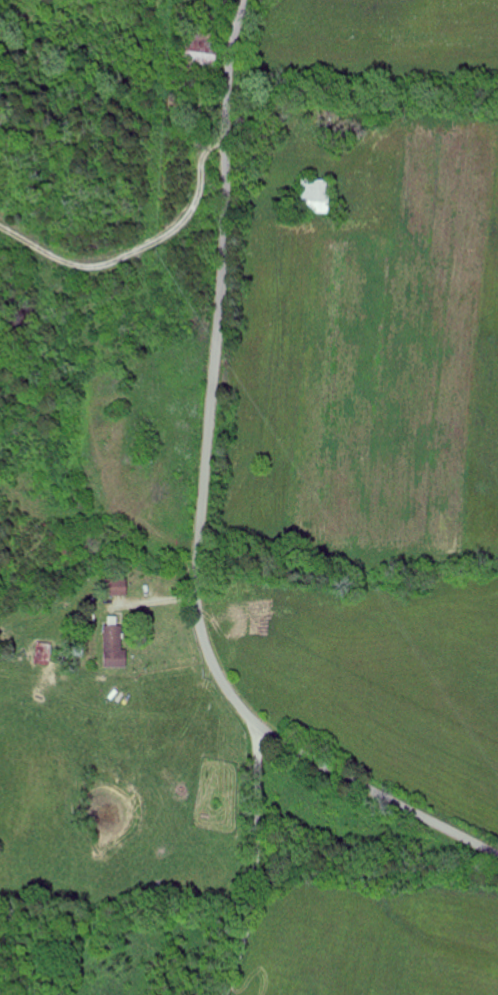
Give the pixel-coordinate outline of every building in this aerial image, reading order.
[(129,595),(130,581),(103,580),(103,594),(129,595)] [(131,652),(123,652),(124,627),(107,627),(105,668),(130,669),(131,652)] [(53,667),(55,644),(38,643),(37,666),(53,667)]
